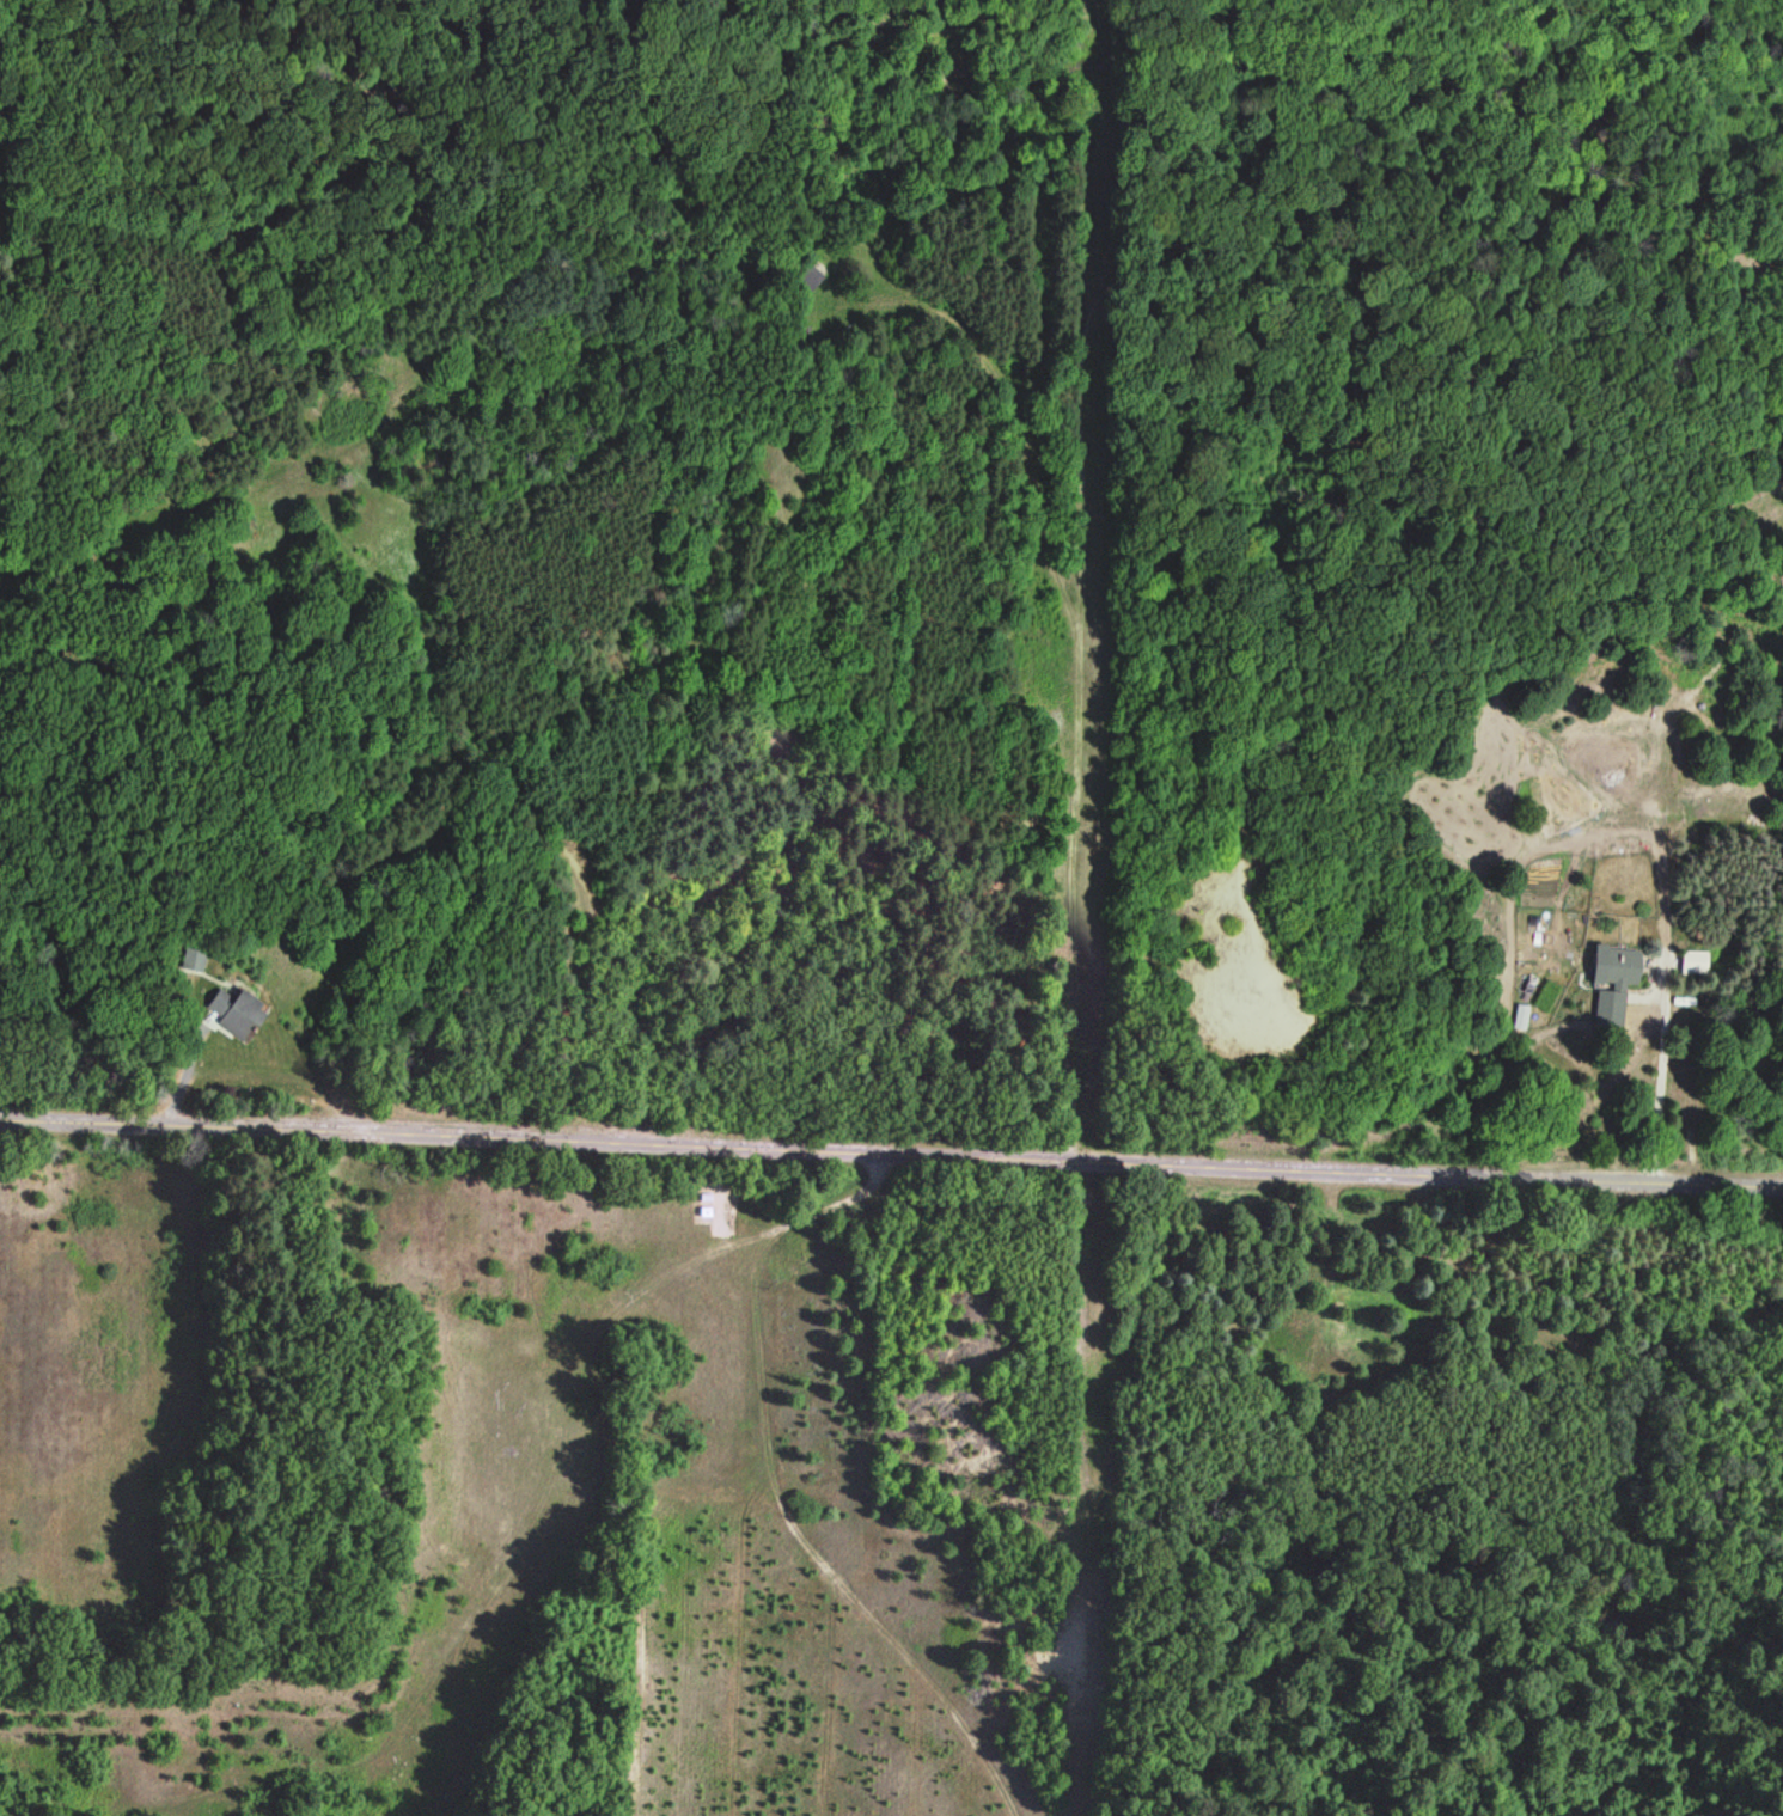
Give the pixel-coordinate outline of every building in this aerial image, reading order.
[(809,292),(830,271),(817,258),(796,280),(809,292)] [(1639,949),(1600,948),(1599,983),(1638,984),(1639,949)] [(205,953),(184,949),(180,969),(201,973),(205,953)] [(1682,974),(1708,974),(1708,951),(1682,951),(1682,974)] [(245,1041),(265,1009),(221,982),(201,1014),(245,1041)]
